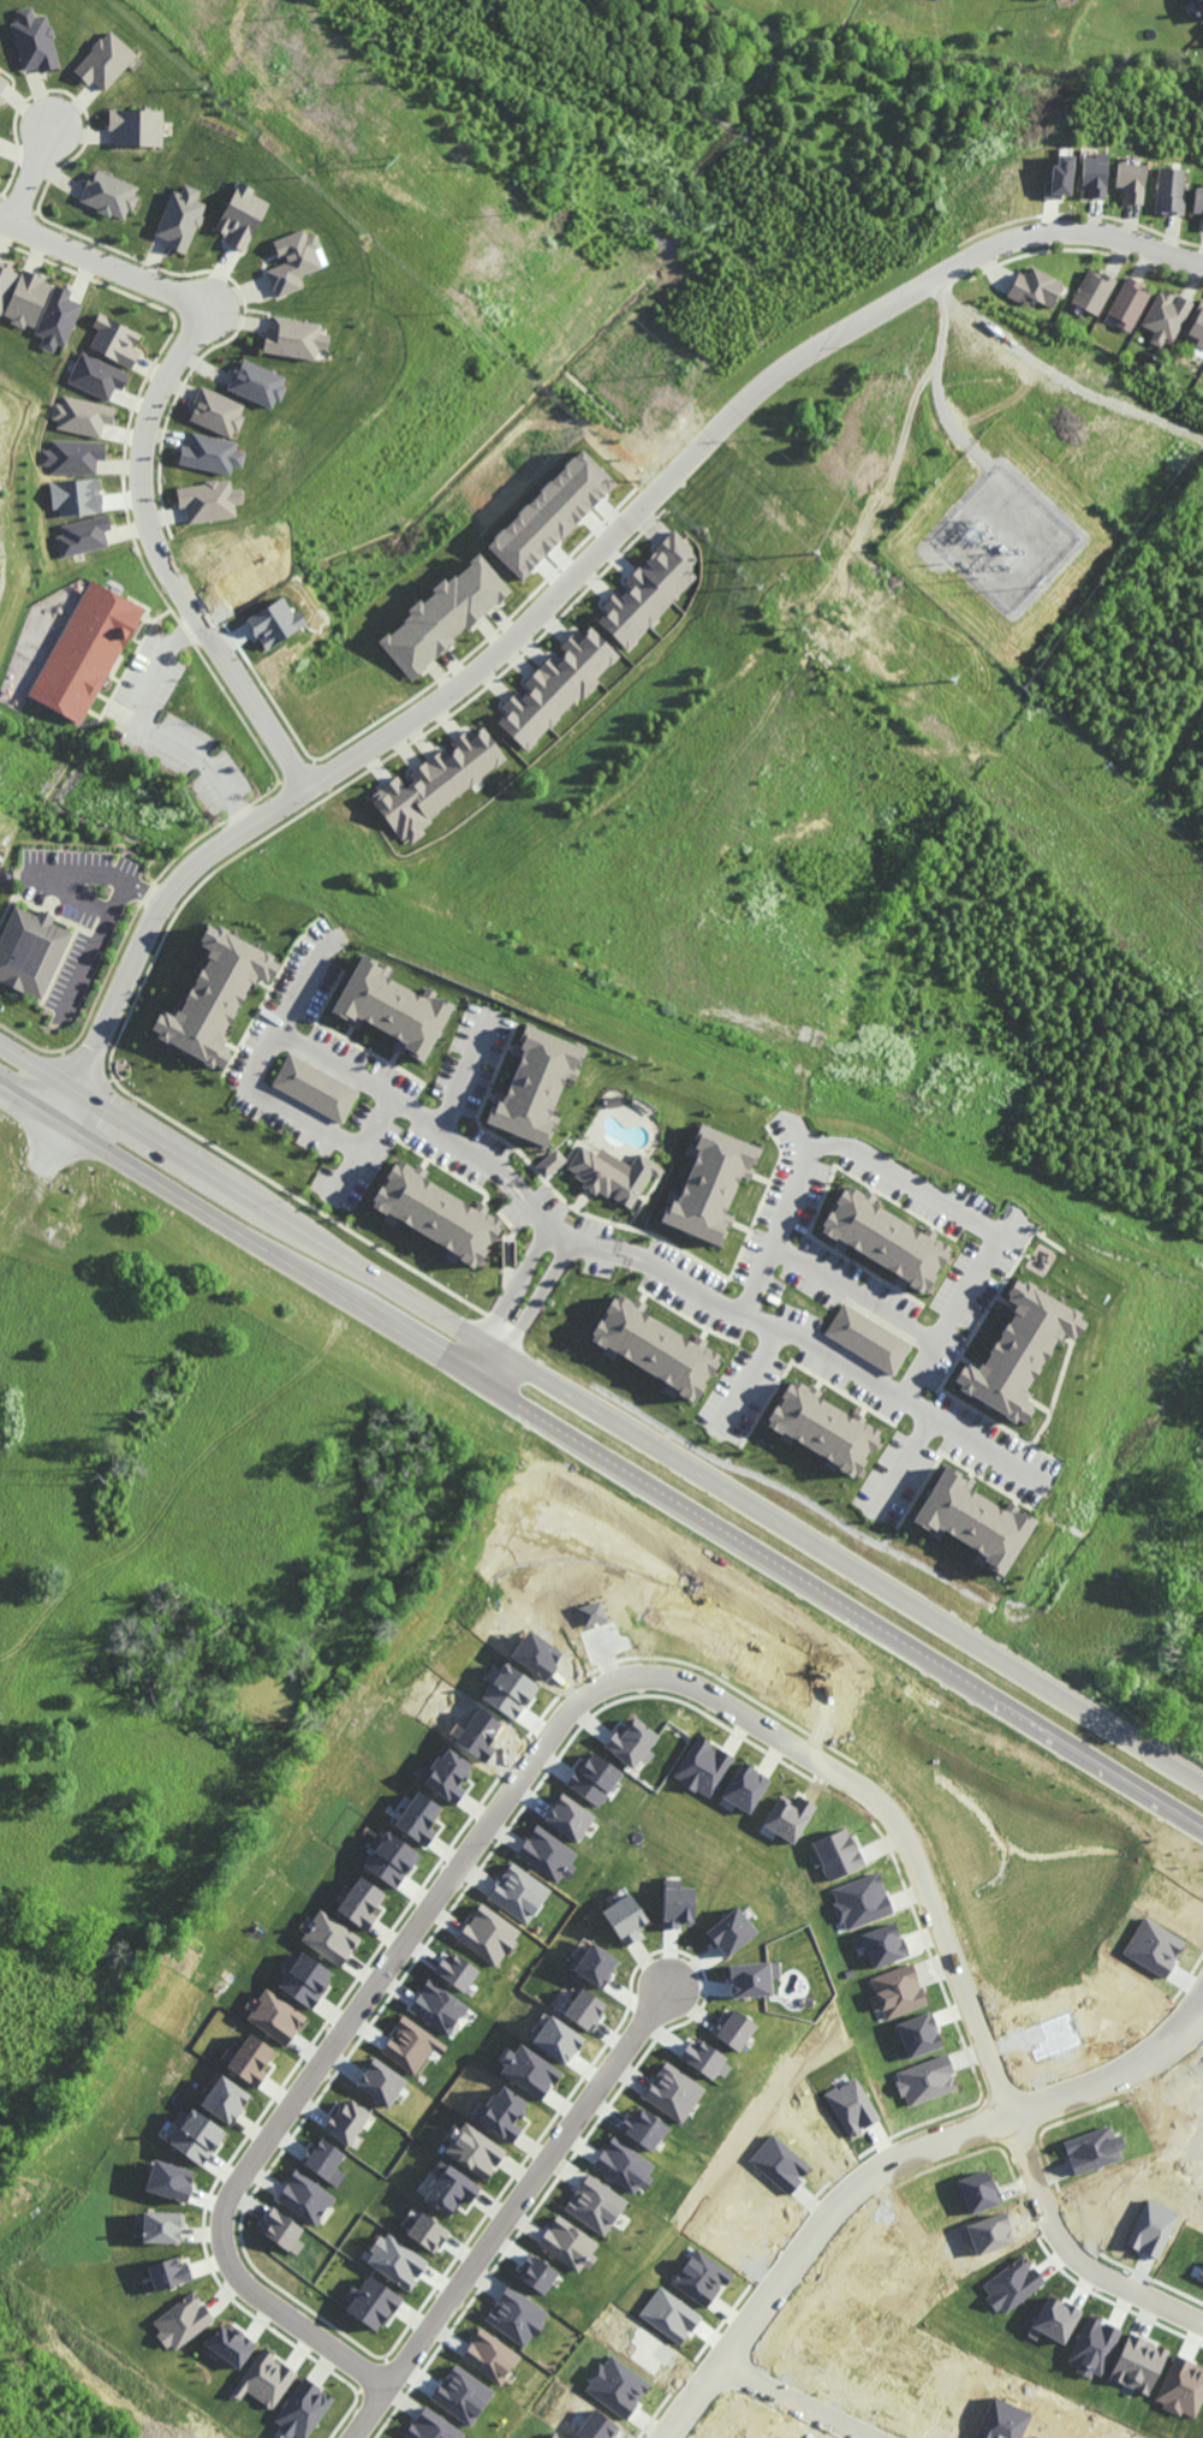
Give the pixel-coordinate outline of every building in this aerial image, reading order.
[(1191,2),(1190,0),(1202,0),(1202,23),(1202,24),(1195,11),(1191,2)] [(10,24),(22,71),(38,67),(39,72),(59,67),(46,14),(34,17),(31,6),(15,10),(18,22),(10,24)] [(92,80),(104,91),(137,56),(109,30),(72,70),(88,85),(92,80)] [(9,80),(0,74),(0,94),(9,80)] [(162,146),(163,110),(109,109),(108,130),(114,130),(114,145),(162,146)] [(1101,196),(1100,196),(1088,195),(1084,195),(1085,186),(1082,186),(1078,186),(1073,186),(1074,174),(1077,174),(1077,156),(1078,153),(1083,153),(1083,151),(1088,153),(1088,154),(1091,154),(1091,148),(1092,149),(1104,149),(1101,196)] [(1070,199),(1071,155),(1056,155),(1056,165),(1050,165),(1050,180),(1043,180),(1042,197),(1070,199)] [(1141,201),(1138,201),(1124,200),(1122,200),(1122,188),(1121,188),(1119,188),(1119,184),(1112,184),(1114,159),(1122,160),(1132,160),(1142,161),(1141,185),(1142,185),(1141,201)] [(1178,166),(1181,166),(1181,177),(1180,186),(1179,195),(1183,195),(1181,213),(1180,213),(1167,212),(1166,212),(1163,212),(1151,210),(1155,163),(1171,165),(1178,166)] [(140,187),(93,169),(80,203),(126,222),(140,187)] [(227,244),(246,252),(268,202),(252,195),(255,188),(237,181),(216,229),(231,235),(227,244)] [(172,190),(155,235),(169,241),(166,247),(187,255),(206,204),(197,200),(201,190),(184,184),(180,193),(172,190)] [(1201,185),(1202,185),(1202,227),(1201,227),(1202,214),(1199,214),(1197,214),(1198,210),(1190,209),(1191,185),(1201,185)] [(273,240),(281,263),(266,268),(276,297),(303,288),(299,276),(323,268),(317,249),(321,247),(317,233),(307,236),(305,229),(273,240)] [(1,318),(18,268),(0,262),(0,317),(1,318)] [(1058,292),(1059,293),(1056,298),(1052,308),(1024,295),(1022,299),(1020,302),(1004,293),(1005,291),(1013,274),(1014,272),(1016,269),(1022,273),(1023,270),(1023,269),(1026,270),(1030,264),(1064,281),(1061,284),(1058,292)] [(1100,274),(1101,270),(1103,272),(1107,274),(1114,278),(1115,279),(1096,315),(1078,304),(1070,301),(1086,267),(1097,273),(1100,274)] [(35,330),(52,281),(21,269),(4,318),(35,330)] [(1141,289),(1142,286),(1142,287),(1144,289),(1145,289),(1150,291),(1141,310),(1142,310),(1139,314),(1130,331),(1116,325),(1115,323),(1119,317),(1110,314),(1108,311),(1127,274),(1130,275),(1139,281),(1141,281),(1142,281),(1138,287),(1141,289)] [(35,334),(43,337),(40,347),(54,352),(57,344),(66,347),(82,304),(68,299),(71,291),(53,284),(35,334)] [(1173,295),(1169,301),(1171,302),(1173,303),(1178,293),(1180,295),(1183,297),(1191,301),(1192,302),(1172,340),(1166,338),(1161,345),(1161,346),(1149,340),(1155,331),(1141,323),(1159,290),(1162,292),(1163,289),(1173,295)] [(1201,298),(1202,298),(1202,348),(1197,345),(1195,344),(1198,339),(1196,338),(1193,340),(1190,338),(1189,334),(1183,332),(1201,298)] [(89,348),(132,368),(140,352),(134,349),(141,334),(99,313),(93,326),(98,329),(89,348)] [(263,352),(315,360),(317,348),(328,349),(331,334),(320,333),(322,324),(274,316),(271,330),(266,330),(263,352)] [(68,383),(110,401),(115,387),(123,390),(130,373),(81,352),(68,383)] [(288,377),(243,359),(240,368),(236,367),(227,390),(275,409),(288,377)] [(187,419),(233,438),(242,416),(241,415),(245,404),(200,386),(187,419)] [(56,429),(101,438),(104,423),(112,425),(116,407),(59,395),(54,419),(58,420),(56,429)] [(231,474),(232,466),(242,468),(245,452),(235,450),(237,442),(192,433),(190,446),(182,445),(178,464),(231,474)] [(96,474),(97,460),(105,460),(105,442),(52,440),(51,450),(42,450),(41,465),(51,465),(51,473),(96,474)] [(487,546),(522,580),(615,483),(580,449),(487,546)] [(50,482),(52,509),(59,509),(59,516),(102,513),(100,479),(50,482)] [(235,518),(234,505),(243,504),(241,488),(232,489),(231,481),(176,486),(179,508),(186,508),(187,523),(235,518)] [(61,558),(108,547),(105,531),(111,529),(108,514),(61,525),(63,535),(56,536),(61,558)] [(698,577),(690,569),(702,558),(674,531),(618,591),(617,589),(603,604),(609,609),(598,621),(629,650),(698,577)] [(512,592),(479,553),(421,602),(419,600),(407,610),(411,615),(378,642),(408,678),(512,592)] [(91,582),(144,611),(81,727),(28,698),(91,582)] [(261,649),(306,625),(298,610),(291,614),(283,598),(245,618),(261,649)] [(529,752),(621,655),(591,626),(582,635),(576,630),(561,646),(567,652),(560,660),(553,654),(525,683),(531,688),(522,697),(516,692),(503,706),(509,711),(498,722),(529,752)] [(509,761),(484,726),(472,735),(468,729),(451,742),(453,745),(402,781),(398,776),(371,795),(408,847),(428,833),(421,823),(509,761)] [(41,1000),(0,981),(0,937),(14,906),(37,916),(40,911),(54,917),(52,923),(73,934),(41,1000)] [(224,1068),(232,1050),(221,1045),(249,982),(257,985),(260,978),(271,982),(281,958),(207,925),(198,945),(208,949),(178,1018),(161,1010),(149,1035),(224,1068)] [(426,1063),(452,1007),(389,978),(394,968),(381,962),(380,964),(360,954),(332,1012),(350,1020),(348,1024),(359,1029),(363,1021),(399,1038),(394,1048),(426,1063)] [(491,1126),(546,1146),(553,1127),(556,1128),(560,1118),(551,1115),(564,1077),(576,1081),(580,1070),(578,1069),(586,1047),(527,1026),(491,1126)] [(360,1090),(288,1053),(272,1086),(344,1123),(360,1090)] [(666,1226),(721,1245),(731,1216),(725,1214),(738,1176),(750,1181),(754,1169),(753,1168),(760,1147),(701,1126),(666,1226)] [(630,1209),(650,1174),(658,1179),(664,1168),(638,1153),(631,1166),(599,1148),(596,1154),(580,1145),(566,1170),(584,1180),(580,1186),(596,1195),(598,1191),(630,1209)] [(543,1179),(567,1161),(558,1148),(534,1166),(543,1179)] [(372,1206),(387,1215),(384,1220),(395,1226),(397,1223),(478,1265),(501,1221),(486,1213),(489,1207),(478,1202),(475,1207),(424,1180),(428,1173),(397,1157),(372,1206)] [(950,1248),(934,1238),(937,1233),(926,1227),(923,1233),(867,1201),(869,1197),(846,1184),(819,1231),(835,1240),(832,1245),(842,1251),(845,1246),(906,1281),(904,1284),(923,1294),(950,1248)] [(950,1387),(1024,1423),(1032,1406),(1022,1401),(1053,1338),(1060,1341),(1063,1334),(1076,1340),(1087,1316),(1014,1281),(1005,1299),(1013,1304),(980,1372),(962,1363),(950,1387)] [(589,1339),(694,1400),(719,1356),(704,1347),(706,1342),(695,1335),(692,1342),(641,1313),(646,1304),(636,1298),(633,1303),(616,1293),(589,1339)] [(911,1344),(842,1303),(823,1335),(892,1376),(911,1344)] [(854,1476),(880,1430),(854,1415),(852,1418),(817,1398),(820,1393),(792,1377),(764,1426),(783,1437),(784,1436),(854,1476)] [(912,1522),(928,1531),(926,1535),(937,1540),(939,1536),(1006,1570),(1033,1518),(1006,1504),(1003,1509),(967,1491),(973,1481),(942,1465),(912,1522)] [(480,1697),(514,1721),(538,1686),(504,1662),(480,1697)] [(615,1730),(603,1746),(632,1768),(639,1760),(646,1765),(654,1754),(648,1749),(658,1736),(634,1717),(621,1734),(615,1730)] [(710,1799),(734,1758),(710,1745),(712,1741),(697,1733),(672,1778),(710,1799)] [(455,1804),(466,1789),(460,1785),(473,1765),(442,1746),(420,1781),(455,1804)] [(567,1786),(598,1807),(622,1772),(591,1751),(567,1786)] [(721,1797),(750,1814),(769,1778),(740,1762),(721,1797)] [(435,1832),(427,1827),(441,1807),(417,1791),(393,1825),(425,1847),(435,1832)] [(595,1816),(562,1793),(543,1819),(577,1843),(595,1816)] [(798,1796),(795,1803),(780,1794),(761,1826),(794,1844),(816,1805),(798,1796)] [(578,1853),(536,1824),(516,1855),(557,1883),(563,1875),(568,1878),(576,1867),(571,1863),(578,1853)] [(398,1888),(419,1851),(378,1829),(368,1848),(371,1850),(361,1867),(398,1888)] [(552,1888),(510,1862),(488,1899),(529,1925),(552,1888)] [(367,1931),(376,1917),(371,1913),(385,1893),(358,1876),(336,1911),(367,1931)] [(662,1929),(680,1929),(680,1925),(692,1925),(693,1888),(680,1887),(680,1878),(663,1878),(662,1929)] [(641,1937),(636,1929),(647,1921),(629,1893),(601,1911),(625,1947),(641,1937)] [(522,1930),(481,1903),(457,1940),(498,1967),(522,1930)] [(704,1932),(726,1958),(757,1932),(735,1907),(704,1932)] [(341,1967),(361,1937),(319,1910),(300,1940),(341,1967)] [(861,1934),(872,1968),(904,1957),(894,1923),(861,1934)] [(618,1961),(592,1942),(573,1969),(600,1988),(618,1961)] [(435,1972),(466,1992),(480,1970),(449,1950),(435,1972)] [(334,1974),(302,1952),(297,1958),(290,1954),(282,1967),(287,1970),(276,1986),(310,2009),(334,1974)] [(771,1994),(770,1979),(779,1978),(777,1961),(727,1966),(731,1999),(771,1994)] [(409,2009),(449,2036),(469,2006),(429,1979),(409,2009)] [(606,2002),(578,1988),(563,2017),(591,2031),(606,2002)] [(306,2016),(265,1989),(246,2019),(286,2046),(306,2016)] [(756,2025),(731,2008),(712,2034),(738,2052),(756,2025)] [(942,2046),(930,2012),(895,2024),(908,2058),(942,2046)] [(584,2038),(550,2015),(531,2041),(565,2065),(584,2038)] [(449,2046),(404,2016),(380,2052),(416,2075),(433,2050),(442,2056),(449,2046)] [(235,2053),(227,2048),(218,2061),(257,2087),(266,2073),(262,2070),(275,2050),(248,2033),(235,2053)] [(716,2073),(724,2077),(733,2063),(698,2041),(695,2046),(688,2042),(677,2058),(712,2080),(716,2073)] [(543,2100),(561,2069),(519,2045),(514,2053),(509,2050),(495,2073),(543,2100)] [(356,2085),(389,2108),(408,2080),(374,2058),(356,2085)] [(705,2089),(666,2061),(641,2096),(681,2124),(705,2089)] [(250,2094),(219,2074),(199,2106),(231,2125),(250,2094)] [(824,2095),(848,2137),(879,2120),(855,2077),(824,2095)] [(513,2142),(522,2128),(514,2124),(528,2102),(498,2083),(476,2119),(513,2142)] [(371,2112),(345,2097),(325,2131),(350,2146),(371,2112)] [(225,2131),(188,2105),(173,2126),(177,2129),(167,2143),(201,2166),(225,2131)] [(617,2131),(654,2151),(668,2124),(637,2108),(633,2115),(627,2112),(617,2131)] [(507,2150),(465,2122),(445,2152),(486,2181),(507,2150)] [(1122,2161),(1119,2149),(1124,2148),(1121,2134),(1113,2136),(1111,2127),(1063,2140),(1073,2174),(1122,2161)] [(634,2193),(638,2187),(645,2191),(652,2178),(647,2175),(654,2164),(611,2136),(591,2166),(634,2193)] [(302,2165),(338,2186),(345,2173),(336,2167),(345,2152),(318,2137),(302,2165)] [(185,2203),(194,2172),(153,2159),(144,2190),(185,2203)] [(420,2198),(448,2216),(461,2196),(471,2202),(481,2187),(443,2163),(420,2198)] [(275,2201),(317,2226),(335,2195),(293,2170),(275,2201)] [(605,2236),(627,2200),(586,2174),(563,2210),(605,2236)] [(268,2225),(262,2237),(298,2254),(303,2243),(297,2239),(303,2225),(269,2209),(263,2222),(268,2225)] [(180,2243),(181,2212),(142,2212),(141,2242),(180,2243)] [(435,2253),(448,2233),(419,2213),(405,2234),(435,2253)] [(537,2245),(582,2275),(595,2255),(592,2253),(599,2243),(557,2214),(537,2245)] [(364,2262),(409,2291),(429,2261),(384,2232),(364,2262)] [(670,2283),(706,2308),(730,2273),(695,2248),(670,2283)] [(515,2275),(544,2295),(559,2272),(530,2252),(515,2275)] [(1045,2283),(1023,2254),(983,2285),(990,2295),(988,2297),(1002,2316),(1045,2283)] [(145,2266),(149,2280),(141,2282),(145,2294),(192,2280),(186,2262),(181,2264),(178,2256),(145,2266)] [(358,2290),(351,2285),(343,2299),(349,2302),(344,2312),(379,2332),(401,2295),(367,2275),(358,2290)] [(550,2312),(508,2284),(484,2320),(526,2348),(550,2312)] [(701,2313),(657,2287),(639,2318),(683,2343),(701,2313)] [(151,2321),(159,2331),(157,2333),(171,2352),(214,2320),(193,2291),(151,2321)] [(1033,2329),(1066,2343),(1080,2308),(1064,2302),(1064,2303),(1047,2296),(1033,2329)] [(1119,2326),(1086,2316),(1072,2364),(1104,2374),(1119,2326)] [(238,2369),(255,2345),(222,2321),(205,2345),(238,2369)] [(460,2358),(500,2385),(520,2356),(480,2328),(460,2358)] [(1148,2391),(1163,2357),(1127,2341),(1120,2356),(1135,2362),(1126,2381),(1148,2391)] [(240,2399),(245,2391),(272,2410),(297,2373),(260,2348),(231,2393),(240,2399)] [(1175,2354),(1154,2403),(1182,2415),(1182,2412),(1195,2418),(1202,2399),(1202,2367),(1175,2354)] [(470,2426),(494,2391),(454,2364),(430,2399),(470,2426)] [(331,2393),(299,2378),(275,2429),(294,2437),(310,2437),(331,2393)] [(423,2406),(404,2436),(407,2437),(461,2437),(464,2432),(423,2406)]
